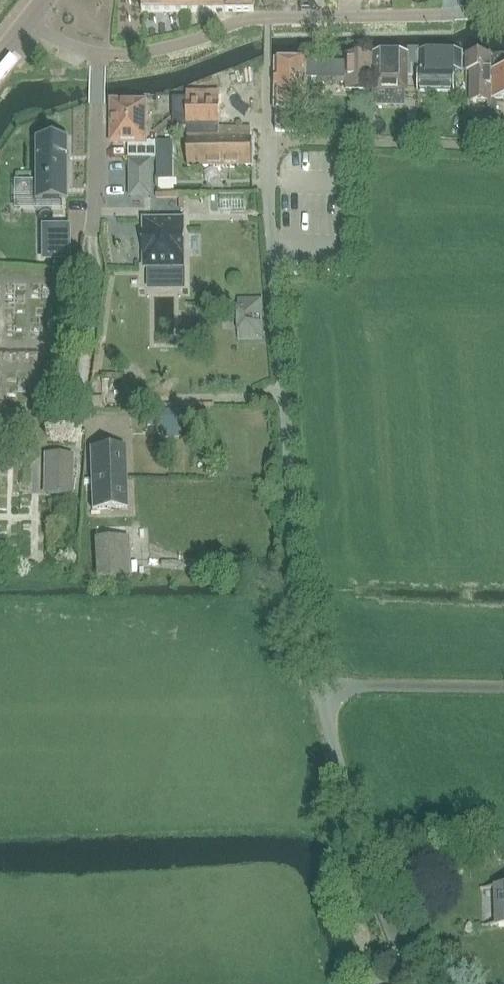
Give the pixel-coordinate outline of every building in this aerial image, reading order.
[(141,11),(224,12),(224,0),(141,0),(141,11)] [(224,12),(253,12),(253,0),(224,0),(224,12)] [(419,55),(419,76),(418,92),(453,93),(453,71),(464,71),(464,54),(419,53),(419,55)] [(407,76),(419,76),(419,55),(373,54),(372,91),(407,92),(407,76)] [(490,102),(490,56),(466,56),(466,71),(470,71),(469,102),(490,102)] [(493,56),(493,99),(503,99),(503,56),(493,56)] [(306,63),(305,79),(317,79),(317,83),(346,84),(346,91),(364,91),(365,72),(371,72),(371,58),(346,57),(346,63),(306,63)] [(274,62),(274,110),(275,110),(275,132),(304,132),(305,114),(317,114),(317,95),(305,95),(305,94),(305,79),(306,63),(274,62)] [(185,110),(171,111),(171,122),(186,122),(186,125),(213,125),(212,97),(185,98),(186,110),(185,110)] [(143,104),(112,104),(112,143),(128,143),(128,159),(155,159),(155,143),(143,143),(143,104)] [(187,168),(251,167),(251,128),(186,129),(187,168)] [(68,138),(33,138),(34,202),(62,202),(62,187),(68,187),(68,138)] [(150,162),(129,162),(129,198),(150,198),(150,162)] [(183,220),(143,220),(143,268),(183,268),(183,220)] [(67,233),(47,233),(47,259),(67,259),(67,233)] [(179,412),(147,413),(147,425),(179,424),(179,412)] [(90,449),(92,510),(127,508),(125,448),(90,449)] [(72,495),(73,455),(48,454),(47,494),(72,495)] [(95,540),(97,580),(122,579),(120,539),(95,540)] [(495,888),(497,926),(503,925),(503,887),(495,888)]
